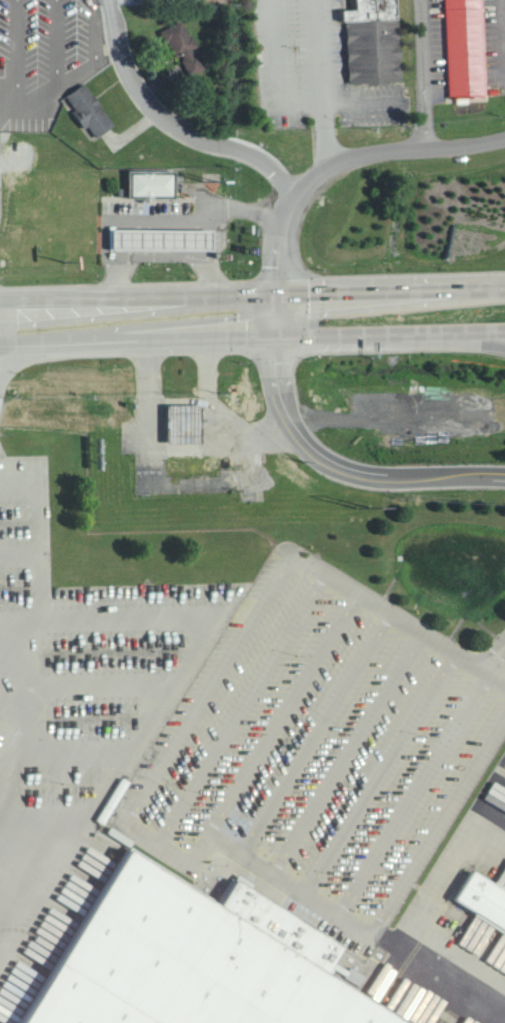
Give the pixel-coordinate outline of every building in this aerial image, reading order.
[(402,0),(360,0),(360,8),(349,8),(352,83),(405,81),(402,0)] [(452,97),(490,96),(487,0),(449,0),(452,97)] [(165,29),(178,57),(184,55),(194,76),(210,69),(188,19),(165,29)] [(118,124),(89,81),(69,94),(79,108),(76,110),(88,127),(91,124),(100,137),(118,124)] [(172,199),(172,171),(124,171),(124,198),(140,198),(140,202),(151,202),(151,198),(172,199)] [(209,251),(210,229),(108,228),(108,250),(209,251)] [(324,961),(424,1022),(16,1022),(130,839),(220,895),(236,869),(340,934),(324,961)] [(504,936),(504,892),(473,875),(455,909),(504,936)]
